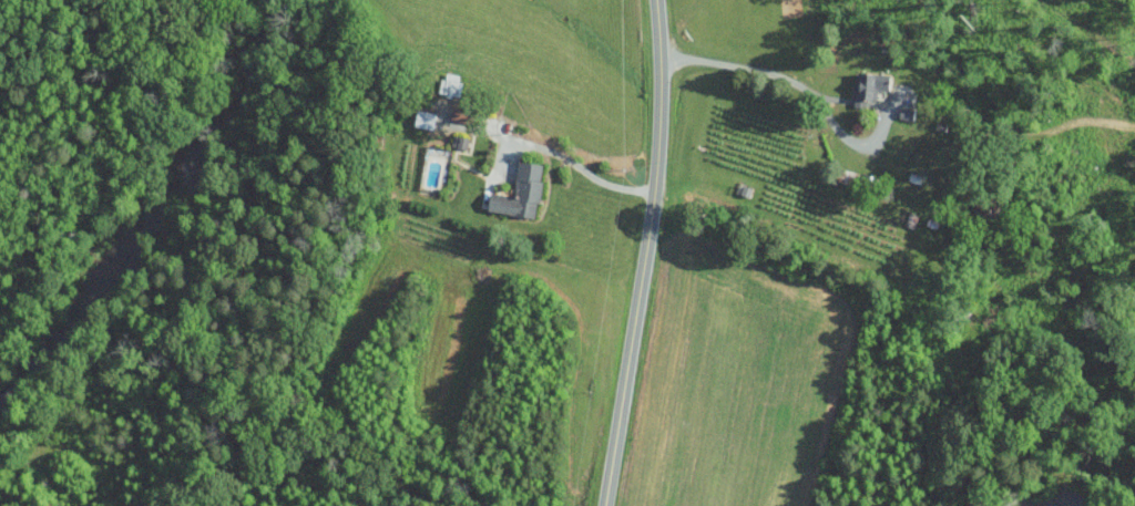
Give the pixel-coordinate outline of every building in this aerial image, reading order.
[(856,98),(877,98),(877,89),(891,89),(892,74),(857,73),(856,98)] [(415,126),(433,129),(436,112),(418,109),(415,126)] [(536,218),(544,163),(519,160),(514,195),(492,192),(489,211),(536,218)]
